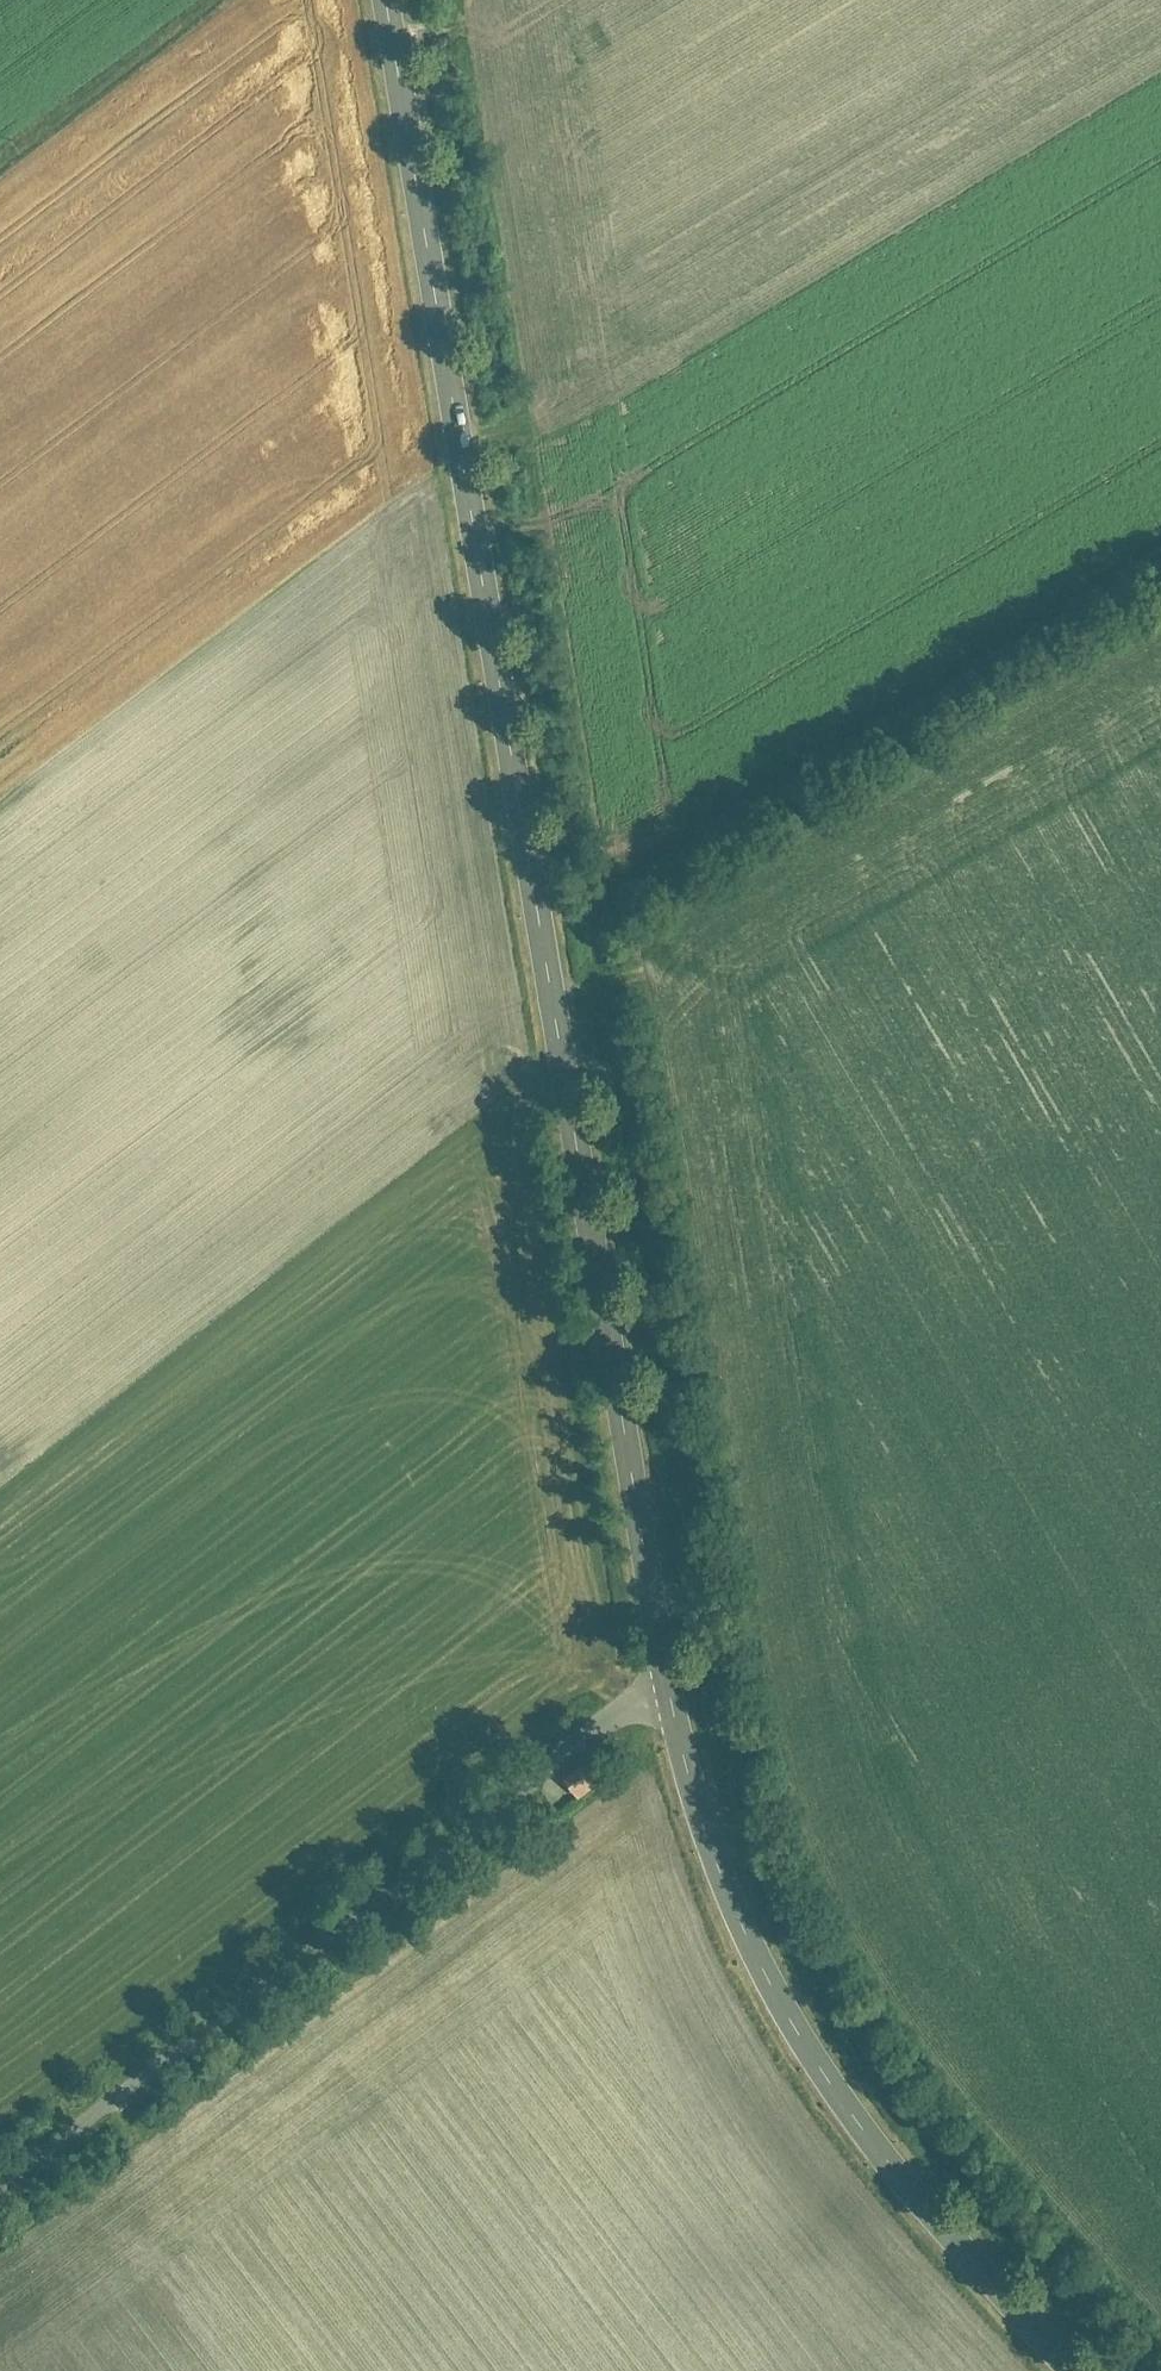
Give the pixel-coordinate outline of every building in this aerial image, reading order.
[(569,1781),(584,1801),(620,1774),(606,1754),(569,1781)]
